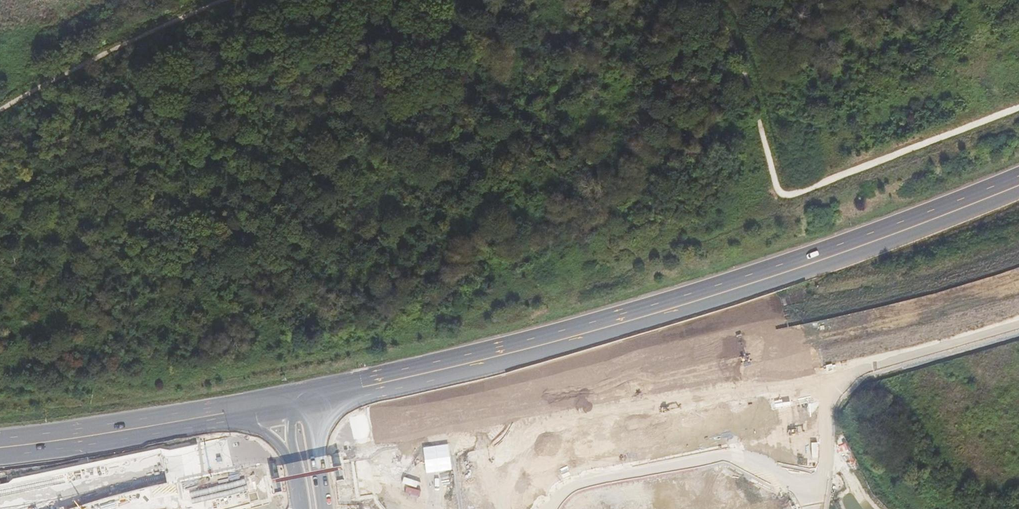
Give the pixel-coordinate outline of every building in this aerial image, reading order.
[(758,398),(732,404),(738,430),(764,424),(758,398)] [(802,413),(776,418),(784,456),(810,451),(802,413)] [(447,445),(423,448),(426,473),(450,470),(447,445)] [(344,479),(342,466),(335,467),(337,481),(344,479)] [(658,508),(680,508),(734,500),(731,484),(716,487),(714,472),(653,483),(658,508)] [(469,499),(486,495),(483,480),(465,484),(469,499)] [(281,481),(273,483),(275,493),(283,491),(281,481)] [(784,506),(761,496),(755,508),(783,508),(784,506)]
